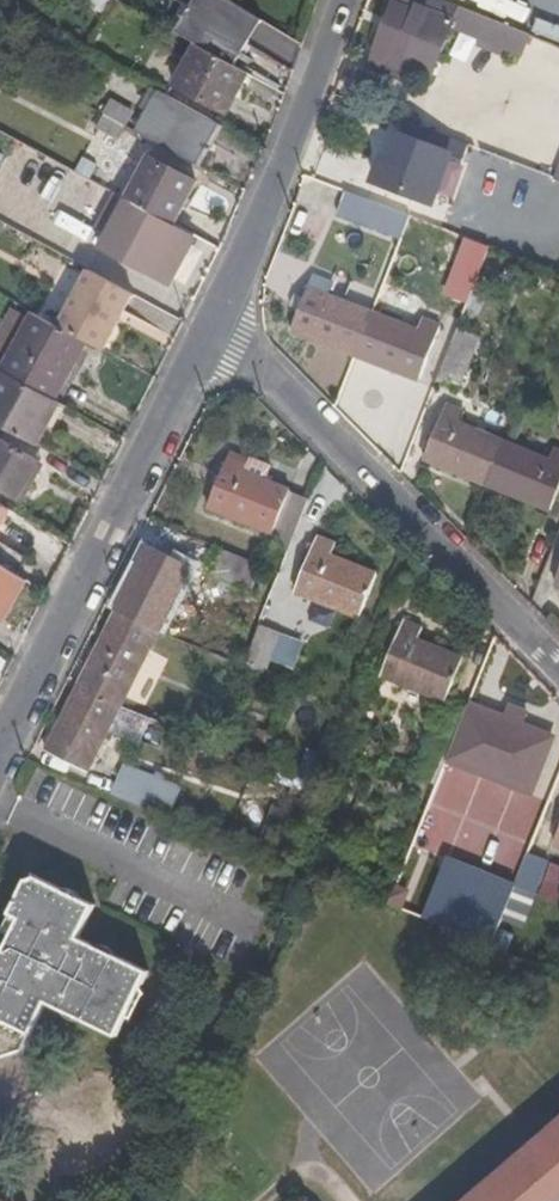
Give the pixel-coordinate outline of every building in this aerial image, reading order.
[(457,23),(404,0),(395,0),(370,64),(413,80),(429,37),(447,43),(456,26),(457,23)] [(530,33),(463,6),(457,23),(456,26),(522,53),(530,33)] [(219,112),(227,96),(240,72),(190,44),(169,83),(219,112)] [(537,59),(558,67),(558,53),(542,47),(537,59)] [(235,100),(248,76),(240,72),(227,96),(235,100)] [(191,163),(213,122),(150,88),(127,128),(191,163)] [(102,96),(95,110),(116,122),(124,108),(102,96)] [(109,134),(116,122),(95,110),(88,123),(109,134)] [(507,115),(495,149),(529,161),(542,127),(507,115)] [(436,200),(453,153),(402,135),(391,163),(382,160),(374,181),(435,203),(436,200)] [(468,159),(453,153),(436,200),(450,206),(468,159)] [(145,156),(122,196),(168,220),(189,179),(145,156)] [(378,206),(347,194),(338,216),(369,228),(378,206)] [(54,318),(93,339),(99,342),(127,292),(82,267),(54,318)] [(464,317),(476,284),(456,275),(443,307),(464,317)] [(292,331),(356,356),(374,313),(323,292),(327,281),(314,276),(292,331)] [(41,311),(10,367),(58,393),(61,395),(87,349),(93,339),(54,318),(41,311)] [(374,313),(356,356),(420,382),(442,325),(430,320),(425,332),(374,313)] [(460,328),(440,376),(463,385),(482,338),(460,328)] [(61,395),(68,399),(92,353),(87,349),(61,395)] [(58,393),(10,367),(0,361),(0,425),(31,442),(58,393)] [(487,484),(504,438),(462,424),(466,411),(446,403),(426,459),(487,484)] [(13,493),(35,456),(0,435),(0,485),(13,493)] [(504,438),(487,484),(551,509),(558,487),(558,448),(553,445),(549,456),(504,438)] [(291,549),(307,507),(286,497),(287,495),(266,485),(271,470),(250,461),(249,464),(230,456),(205,509),(291,549)] [(336,544),(318,536),(297,590),(360,617),(376,573),(332,556),(336,544)] [(16,571),(23,558),(0,544),(0,561),(16,571)] [(150,548),(118,611),(161,632),(193,569),(150,548)] [(262,566),(219,549),(210,573),(253,592),(262,566)] [(25,576),(16,571),(0,561),(0,616),(25,576)] [(118,611),(80,687),(124,708),(161,632),(118,611)] [(421,627),(404,620),(381,675),(446,702),(462,658),(417,639),(421,627)] [(246,665),(269,674),(284,634),(262,625),(246,665)] [(124,708),(80,687),(49,750),(92,772),(124,708)] [(508,712),(489,703),(468,759),(531,785),(548,742),(504,723),(508,712)] [(415,776),(435,785),(451,746),(431,737),(415,776)] [(119,773),(111,795),(158,813),(165,790),(119,773)] [(522,868),(530,849),(540,823),(520,814),(502,859),(522,868)] [(522,868),(516,883),(536,890),(550,856),(530,849),(522,868)] [(432,895),(443,857),(423,851),(412,889),(432,895)] [(558,904),(558,866),(549,864),(542,901),(558,904)] [(0,1057),(22,1050),(46,1001),(66,1011),(68,1007),(84,1015),(82,1018),(117,1036),(134,1001),(145,993),(141,987),(148,971),(113,954),(112,958),(96,950),(98,947),(78,937),(94,905),(79,897),(78,901),(62,893),(64,890),(37,877),(29,879),(12,913),(22,918),(0,962),(0,1055),(0,1057)] [(462,1200),(555,1200),(558,1198),(558,1119),(462,1200)]
